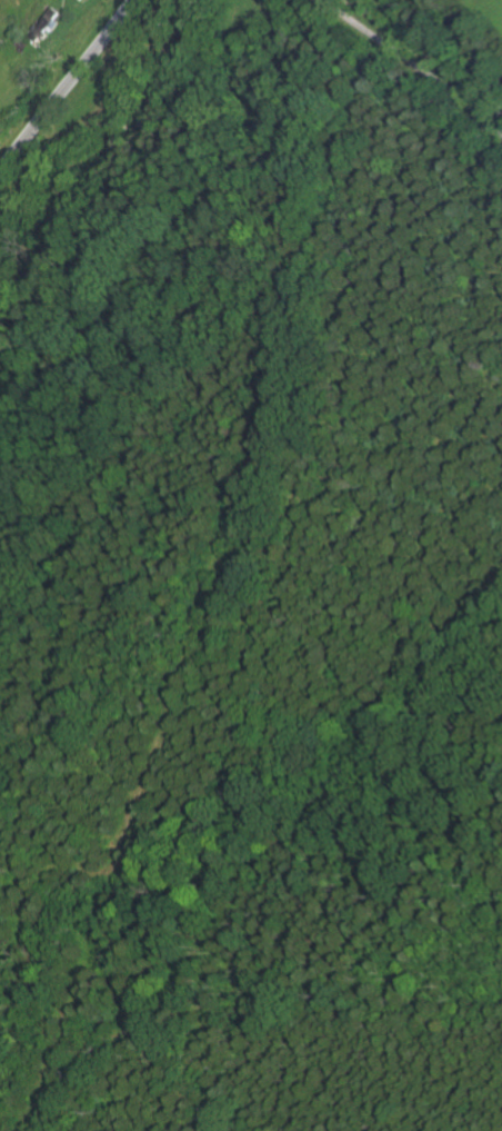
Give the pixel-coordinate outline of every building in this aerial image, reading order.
[(37,41),(41,37),(43,39),(48,34),(46,32),(49,28),(52,31),(60,22),(56,19),(60,13),(53,8),(39,26),(37,23),(31,29),(33,31),(30,36),(37,41)] [(23,52),(30,44),(21,38),(16,46),(23,52)]
